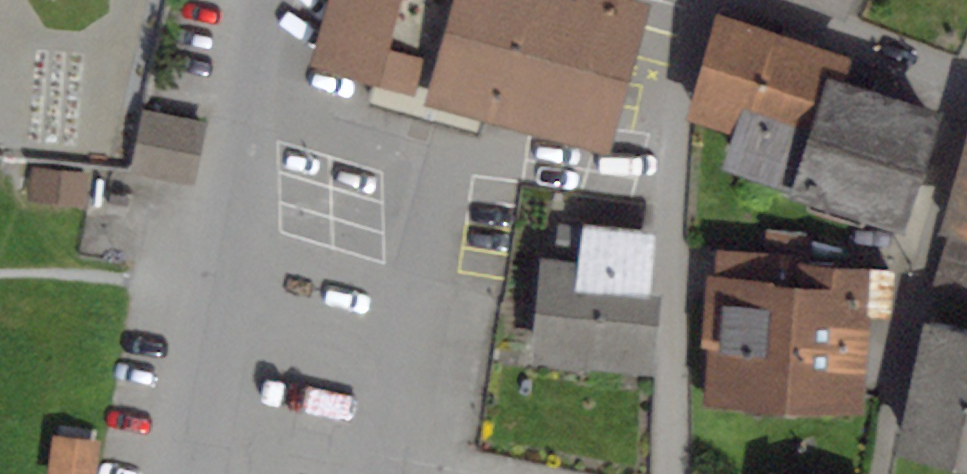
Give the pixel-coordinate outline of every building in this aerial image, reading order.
[(311,65),(375,83),(370,103),(422,119),(454,0),(329,0),(311,65)] [(422,119),(480,134),(484,121),(609,155),(650,2),(644,0),(454,0),(422,119)] [(847,20),(856,0),(803,0),(847,20)] [(720,169),(790,191),(827,74),(846,80),(853,57),(717,15),(684,120),(731,134),(720,169)] [(943,111),(846,80),(827,74),(790,191),(789,196),(904,233),(943,111)] [(207,121),(144,109),(131,173),(194,185),(207,121)] [(939,231),(949,234),(966,239),(966,136),(939,231)] [(89,177),(33,169),(29,199),(85,207),(89,177)] [(131,197),(110,193),(107,214),(127,218),(131,197)] [(579,261),(544,258),(534,364),(652,374),(659,298),(651,297),(657,230),(582,223),(579,261)] [(949,234),(929,301),(966,313),(966,239),(949,234)] [(798,255),(717,250),(716,275),(705,275),(701,348),(709,349),(706,403),(863,412),(868,317),(893,318),(896,267),(797,262),(798,255)] [(925,326),(896,456),(966,472),(966,335),(925,326)] [(98,442),(50,435),(45,473),(93,473),(98,442)]
